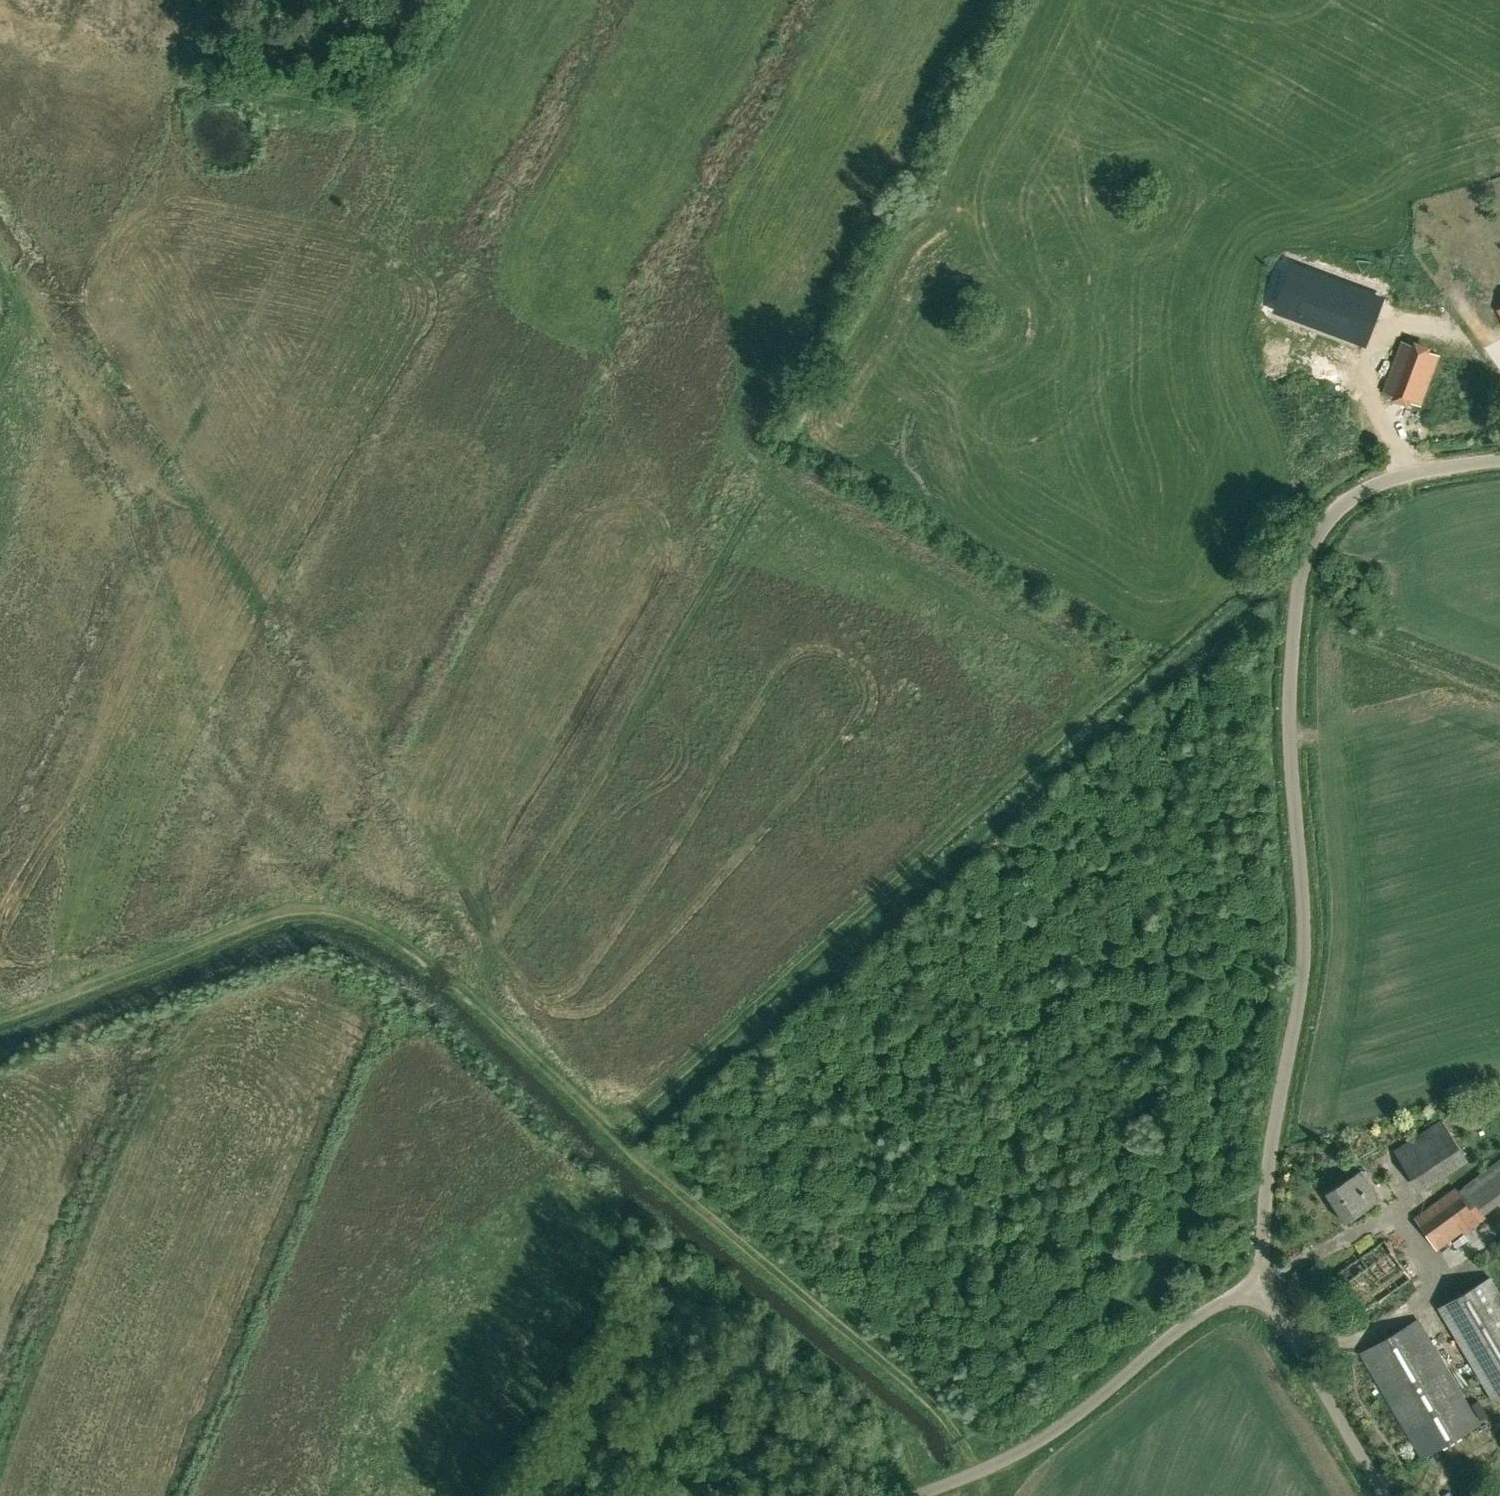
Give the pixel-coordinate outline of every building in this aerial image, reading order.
[(1294,313),(1356,338),(1373,295),(1312,270),(1294,313)] [(1420,405),(1440,356),(1404,341),(1384,391),(1420,405)] [(1351,413),(1342,411),(1337,431),(1346,433),(1351,413)] [(1468,1159),(1441,1118),(1394,1149),(1421,1189),(1468,1159)] [(1465,1184),(1485,1213),(1499,1201),(1499,1158),(1465,1184)] [(1380,1198),(1361,1170),(1326,1192),(1345,1221),(1380,1198)] [(1437,1249),(1479,1220),(1455,1187),(1415,1217),(1437,1249)] [(1385,1239),(1338,1272),(1364,1310),(1411,1278),(1385,1239)] [(1495,1400),(1499,1397),(1499,1290),(1491,1275),(1438,1307),(1493,1401),(1495,1400)] [(1479,1423),(1418,1319),(1361,1352),(1422,1457),(1479,1423)]
